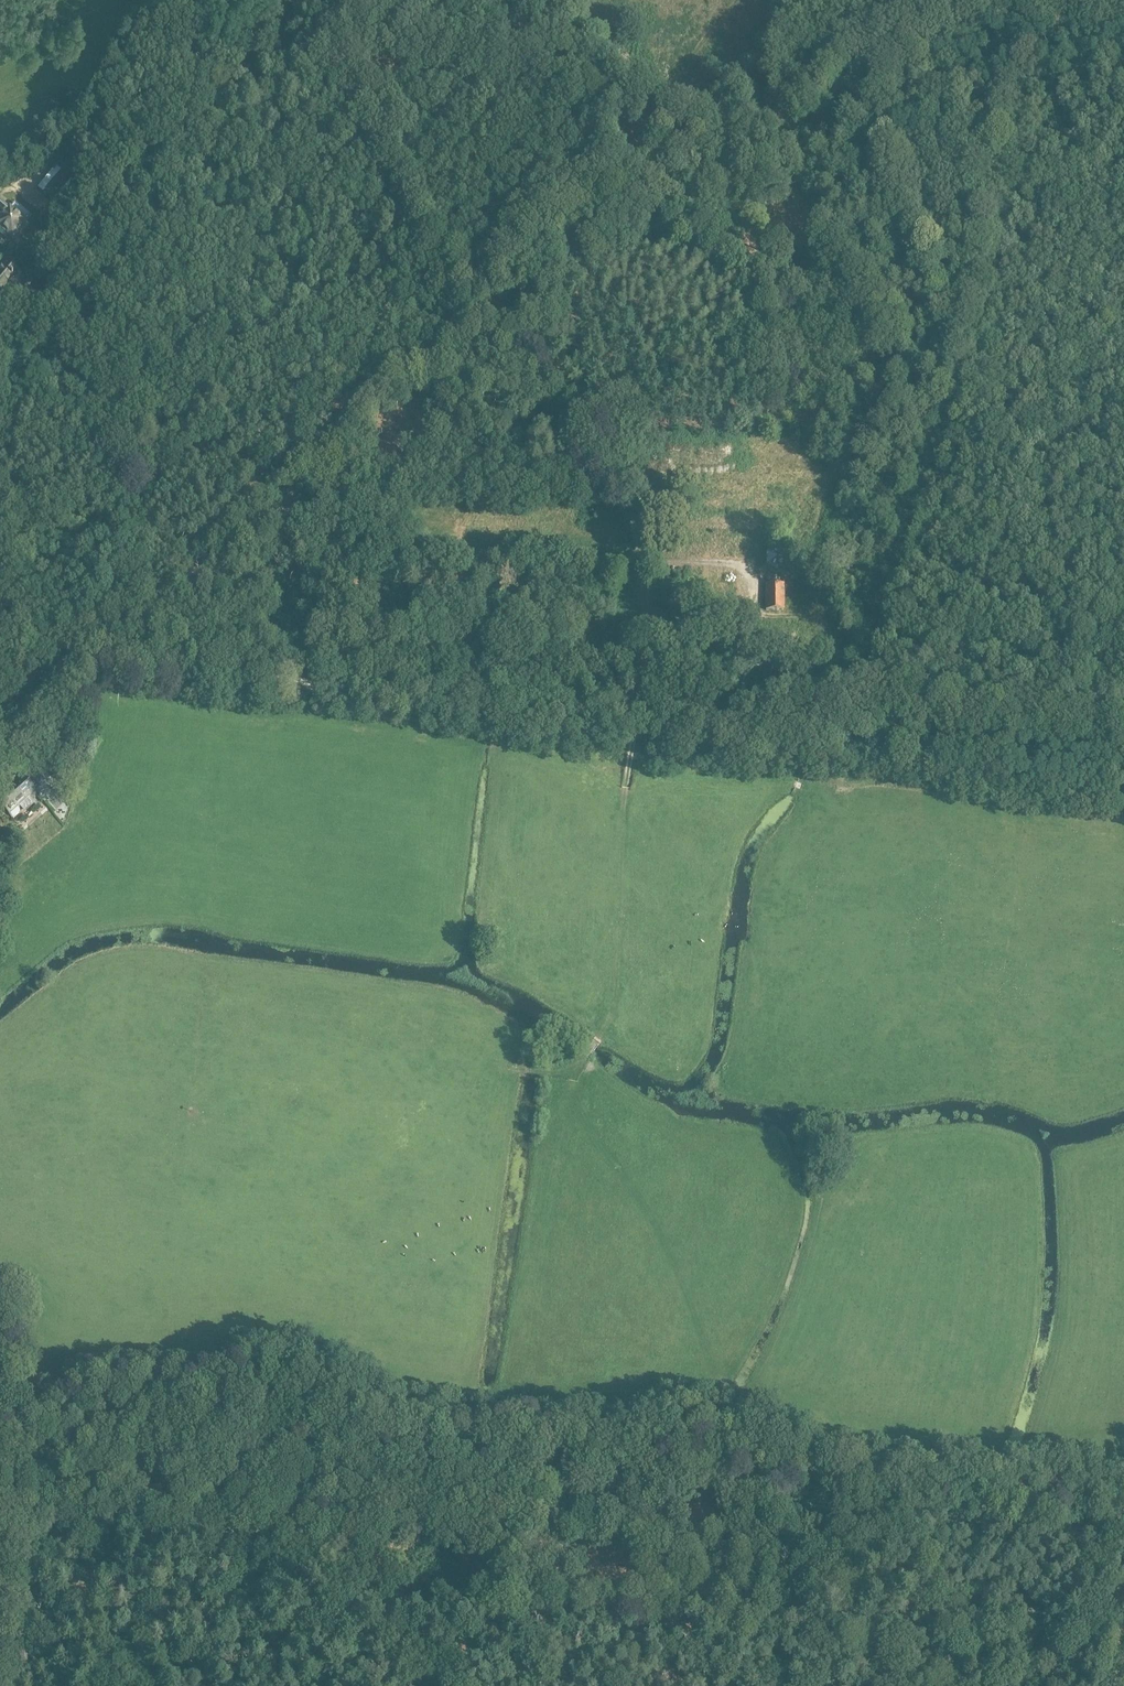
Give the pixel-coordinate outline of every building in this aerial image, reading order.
[(67,166),(55,181),(64,189),(76,174),(78,166),(71,161),(67,166)] [(3,199),(0,203),(0,225),(17,239),(33,221),(14,205),(13,207),(3,199)] [(18,270),(10,264),(7,268),(3,266),(0,270),(0,275),(1,276),(0,276),(0,283),(4,287),(8,282),(10,283),(17,275),(16,273),(18,270)] [(33,273),(27,280),(33,285),(39,278),(33,273)] [(784,584),(766,584),(766,610),(784,610),(784,588),(784,584)] [(13,820),(12,819),(20,812),(21,813),(17,808),(29,798),(32,801),(37,797),(38,798),(39,798),(35,793),(52,778),(41,765),(24,781),(18,774),(17,775),(23,781),(19,785),(17,783),(0,798),(0,806),(13,820)] [(52,794),(57,791),(51,783),(37,794),(51,812),(60,805),(52,794)]
